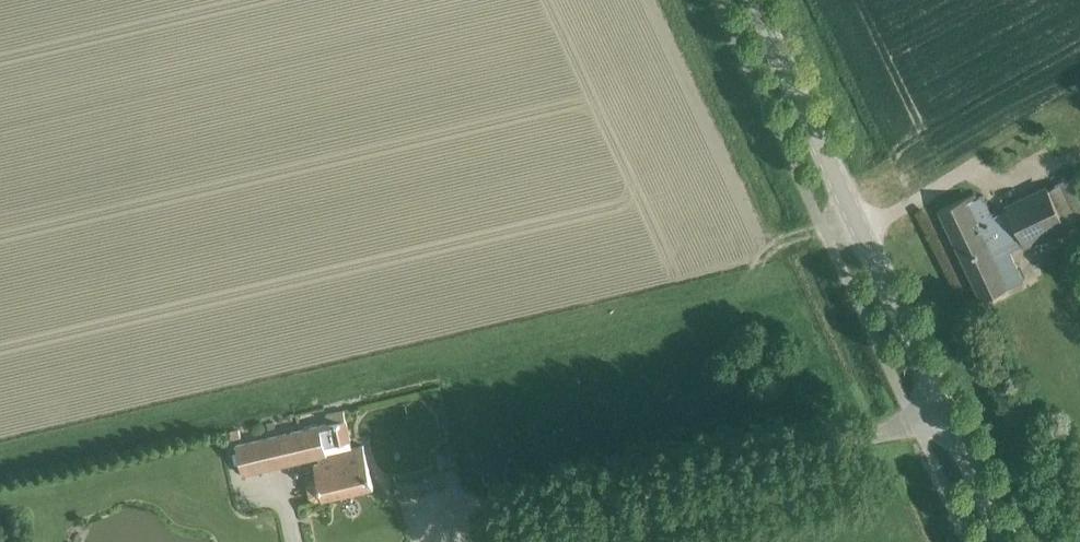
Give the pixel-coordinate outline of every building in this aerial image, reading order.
[(1062,222),(1079,213),(1079,179),(1077,174),(992,215),(990,211),(982,215),(972,194),(938,210),(980,299),(1022,279),(1007,248),(1062,222)] [(315,502),(322,500),(373,487),(363,445),(351,448),(343,411),(326,414),(328,425),(235,447),(242,476),(319,458),(321,463),(313,465),(316,478),(310,480),(306,486),(310,498),(315,502)] [(238,428),(229,430),(231,438),(240,436),(238,428)] [(449,453),(443,454),(445,462),(451,460),(449,453)]
